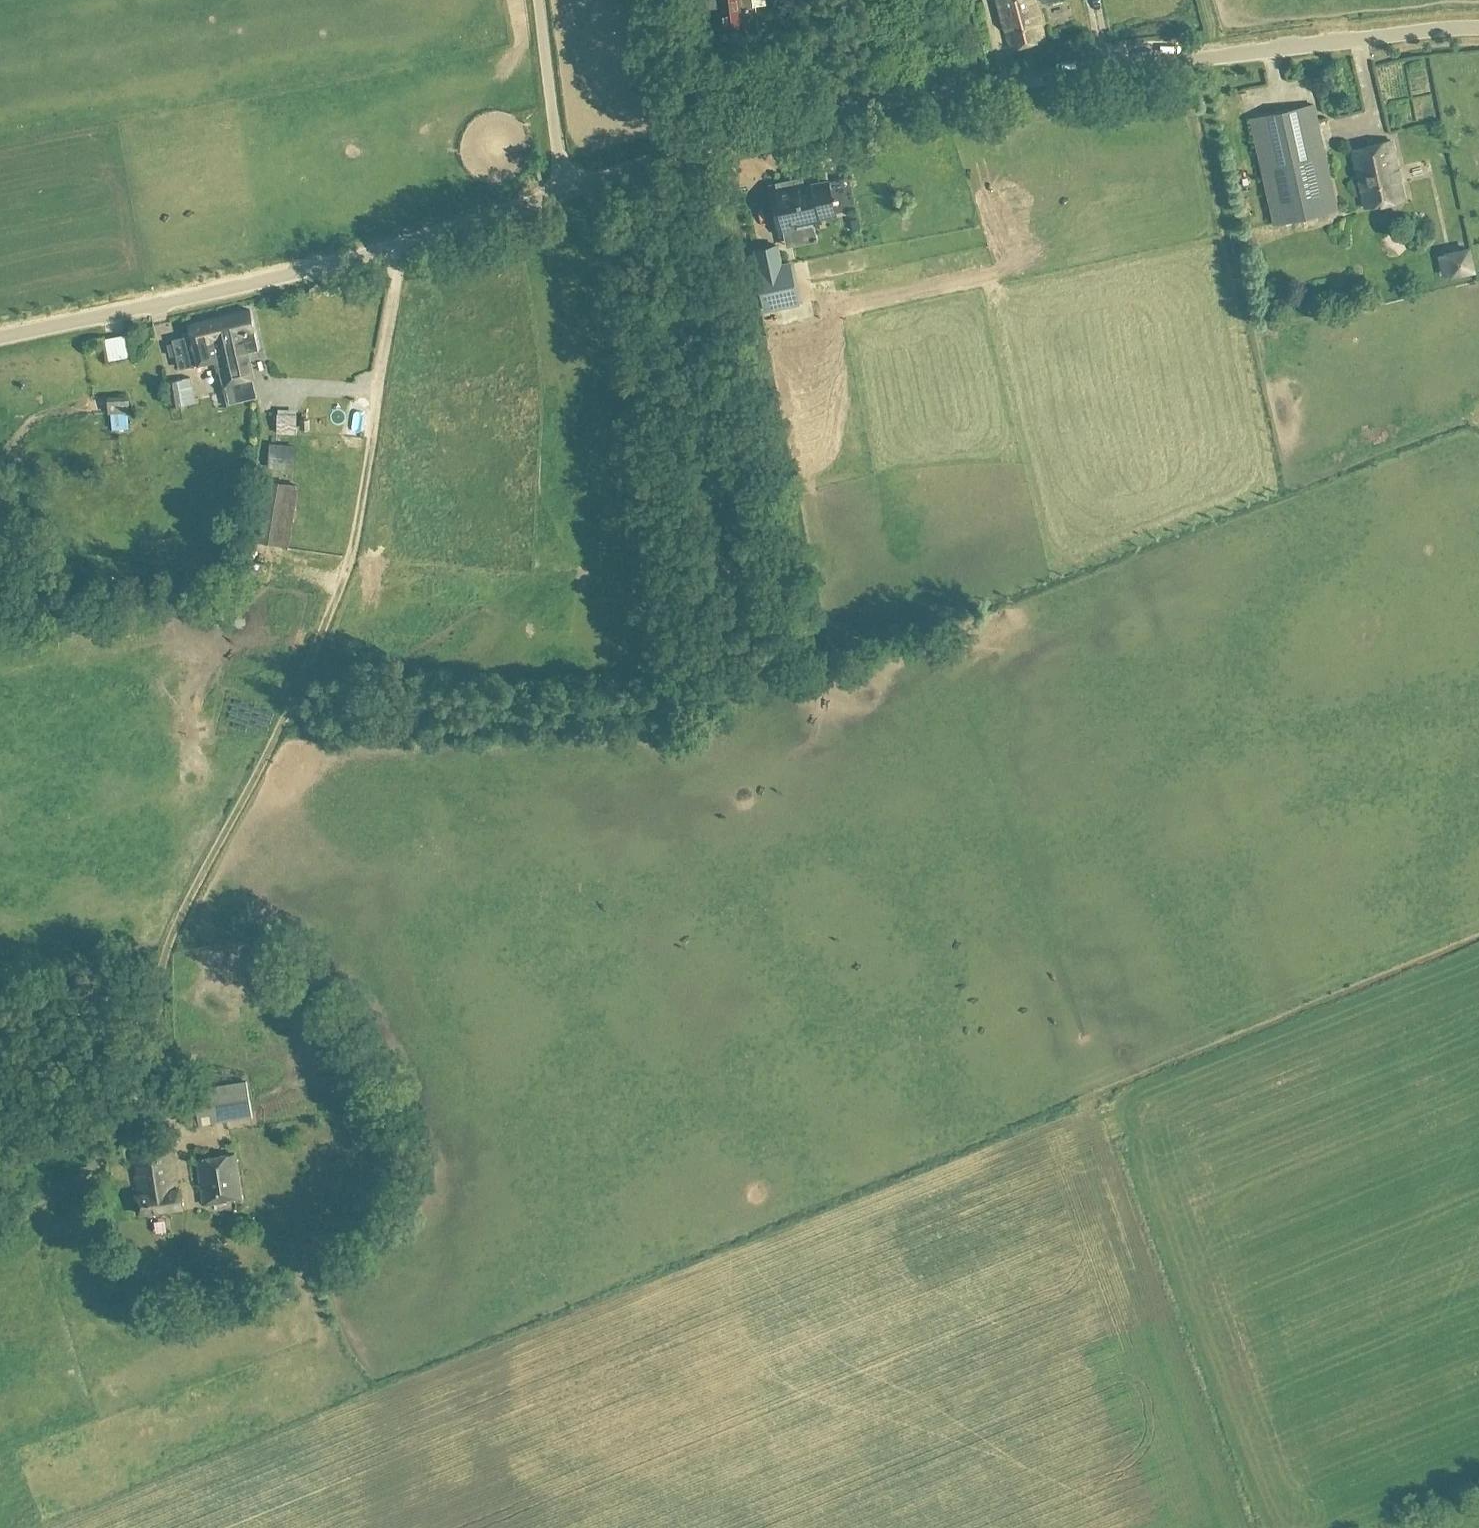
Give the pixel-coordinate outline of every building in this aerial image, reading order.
[(714,28),(716,43),(741,40),(740,35),(758,33),(755,4),(753,5),(753,0),(720,0),(723,27),(714,28)] [(1034,0),(998,0),(1011,48),(1044,39),(1034,0)] [(1337,208),(1313,103),(1250,117),(1274,222),(1337,208)] [(1404,198),(1391,140),(1352,148),(1365,207),(1404,198)] [(836,214),(828,179),(810,183),(809,176),(770,185),(781,233),(819,225),(817,218),(836,214)] [(751,232),(762,228),(757,215),(746,220),(751,232)] [(861,226),(859,216),(850,218),(852,228),(861,226)] [(765,309),(797,302),(789,262),(781,264),(777,244),(756,249),(760,268),(757,269),(765,309)] [(258,350),(249,310),(219,316),(224,337),(212,339),(217,359),(219,358),(225,385),(253,378),(247,352),(258,350)] [(217,359),(212,339),(224,337),(219,316),(189,323),(191,334),(173,338),(179,367),(217,359)] [(122,333),(100,337),(104,361),(127,357),(122,333)] [(196,402),(192,377),(168,381),(172,407),(196,402)] [(129,394),(108,395),(108,412),(130,411),(129,394)] [(278,411),(278,428),(297,428),(297,411),(278,411)] [(297,444),(270,442),(268,467),(295,469),(297,444)] [(289,544),(300,484),(259,477),(248,537),(289,544)] [(199,1123),(253,1114),(247,1079),(193,1087),(199,1123)] [(177,1187),(175,1176),(176,1176),(172,1149),(132,1154),(137,1193),(134,1193),(137,1212),(182,1206),(180,1187),(177,1187)] [(197,1158),(204,1202),(242,1196),(236,1152),(197,1158)]
